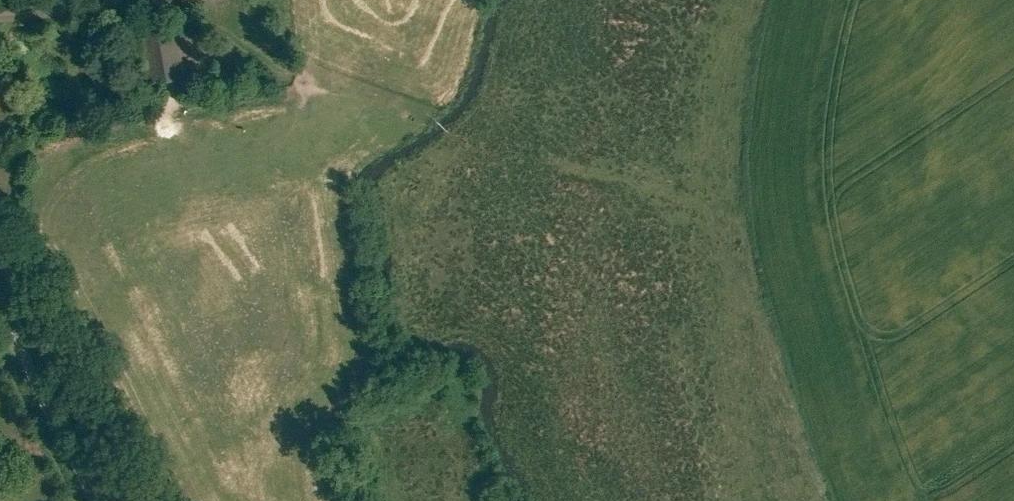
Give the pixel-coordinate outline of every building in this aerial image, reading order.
[(138,35),(148,88),(184,81),(174,28),(138,35)]
